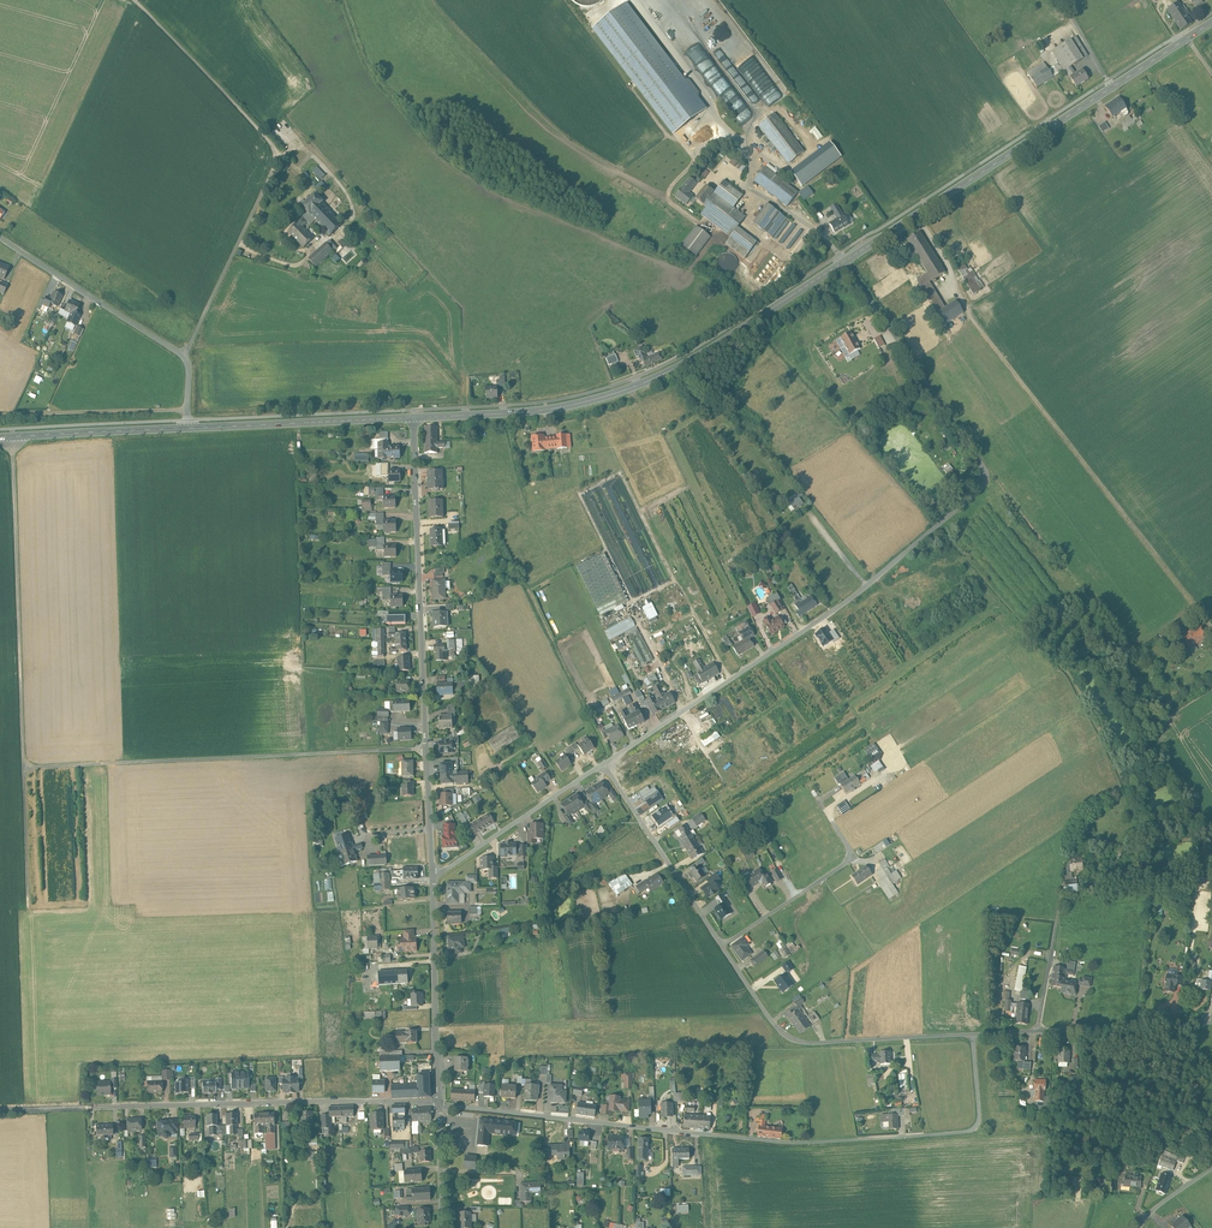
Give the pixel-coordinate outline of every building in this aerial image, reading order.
[(1180,7),(1176,1),(1172,4),(1174,6),(1168,10),(1176,22),(1186,16),(1183,12),(1186,10),(1183,5),(1180,7)] [(683,80),(626,4),(593,29),(673,134),(706,109),(697,98),(698,93),(689,81),(683,80)] [(1186,16),(1176,22),(1181,30),(1191,24),(1186,17),(1189,15),(1186,10),(1183,12),(1186,16)] [(1075,37),(1052,51),(1061,65),(1064,70),(1065,71),(1066,70),(1071,67),(1088,56),(1075,37)] [(1044,63),(1027,73),(1031,78),(1047,68),(1044,63)] [(1061,65),(1059,67),(1057,64),(1054,67),(1058,74),(1064,70),(1061,65)] [(1054,67),(1049,70),(1053,77),(1058,74),(1054,67)] [(1075,74),(1071,67),(1066,70),(1071,77),(1070,77),(1076,86),(1088,79),(1082,70),(1075,74)] [(1047,68),(1031,78),(1037,87),(1053,77),(1049,70),(1047,68)] [(1126,108),(1119,97),(1105,107),(1112,118),(1121,112),(1123,116),(1125,116),(1128,114),(1128,112),(1126,109),(1126,108)] [(804,152),(775,113),(766,120),(759,125),(788,164),(796,158),(804,152)] [(1129,116),(1119,123),(1123,128),(1127,126),(1126,125),(1132,121),(1129,116)] [(1127,126),(1123,128),(1125,132),(1129,129),(1128,127),(1134,123),(1132,121),(1126,125),(1127,126)] [(1105,122),(1098,126),(1103,133),(1109,128),(1105,122)] [(739,162),(733,158),(729,163),(735,167),(739,162)] [(740,163),(736,168),(742,172),(746,167),(740,163)] [(755,168),(760,171),(764,166),(759,163),(755,168)] [(320,179),(325,175),(315,166),(311,171),(320,179)] [(798,193),(765,167),(758,175),(754,182),(787,207),(793,199),(798,193)] [(704,169),(700,174),(705,178),(709,173),(704,169)] [(690,178),(675,196),(686,205),(693,197),(689,193),(696,183),(690,178)] [(324,179),(317,186),(320,189),(327,182),(324,179)] [(743,195),(724,181),(719,187),(714,193),(713,192),(703,205),(706,207),(701,214),(728,235),(731,237),(738,227),(746,217),(733,208),(738,202),(743,195)] [(706,186),(695,199),(703,205),(713,192),(714,192),(706,186)] [(797,192),(803,201),(813,194),(808,186),(797,192)] [(308,213),(303,217),(308,222),(310,225),(315,220),(330,235),(341,224),(330,212),(331,211),(323,202),(315,194),(302,207),(308,213)] [(767,204),(753,223),(759,227),(772,238),(786,218),(778,212),(776,210),(773,208),(767,204)] [(836,204),(830,207),(837,219),(843,216),(836,204)] [(837,219),(835,221),(835,222),(829,225),(834,233),(843,228),(849,225),(843,215),(843,216),(837,219)] [(288,231),(304,248),(314,238),(303,227),(308,222),(303,217),(288,231)] [(789,250),(801,230),(799,229),(797,233),(792,230),(794,226),(791,224),(779,244),(789,250)] [(696,226),(682,245),(696,256),(710,237),(696,226)] [(757,242),(738,227),(734,233),(731,237),(730,238),(726,244),(745,259),(749,253),(753,248),(757,242)] [(919,233),(907,241),(913,251),(914,252),(926,244),(919,233)] [(325,244),(308,259),(316,267),(332,251),(325,244)] [(926,244),(914,252),(913,251),(898,260),(902,266),(917,257),(932,281),(945,273),(937,258),(936,259),(926,244)] [(335,262),(340,259),(336,254),(332,258),(335,262)] [(737,268),(738,264),(737,260),(735,256),(731,254),(727,254),(723,254),(720,257),(718,260),(717,264),(718,268),(720,271),(724,273),(728,274),(732,273),(735,271),(737,268)] [(966,258),(955,264),(957,269),(964,265),(965,265),(968,263),(966,258)] [(0,263),(0,277),(4,278),(9,266),(0,263)] [(964,265),(957,269),(963,278),(970,274),(970,273),(965,265),(964,265)] [(982,288),(972,271),(970,273),(970,274),(963,278),(973,294),(980,290),(980,289),(982,288)] [(925,275),(917,280),(927,296),(935,292),(925,275)] [(62,296),(54,292),(49,303),(57,307),(62,296)] [(944,308),(935,292),(927,296),(937,313),(944,308)] [(79,305),(69,301),(65,310),(63,315),(69,318),(71,313),(75,315),(75,314),(79,305)] [(937,313),(945,325),(963,313),(956,301),(944,308),(937,313)] [(75,315),(71,313),(69,318),(67,322),(75,326),(79,316),(75,314),(75,315)] [(83,330),(76,326),(73,334),(80,337),(83,330)] [(851,332),(836,340),(848,361),(860,355),(857,350),(860,349),(851,332)] [(881,336),(873,339),(879,351),(886,347),(884,344),(885,343),(881,336)] [(45,352),(50,354),(54,345),(49,343),(45,352)] [(642,346),(634,350),(637,357),(639,356),(644,353),(645,353),(642,346)] [(659,352),(646,358),(644,353),(639,356),(641,360),(642,360),(645,367),(662,359),(659,352)] [(616,354),(606,358),(609,365),(618,361),(616,354)] [(496,387),(486,388),(487,399),(498,398),(497,388),(497,387),(496,387)] [(437,427),(425,427),(424,453),(437,453),(437,448),(437,443),(437,427)] [(566,435),(556,436),(557,448),(557,449),(567,448),(566,435)] [(544,436),(532,437),(533,451),(545,450),(545,449),(557,448),(556,437),(544,438),(544,436)] [(388,443),(388,439),(380,439),(375,439),(375,449),(379,449),(379,443),(388,443)] [(388,443),(379,443),(379,449),(379,458),(389,458),(389,457),(394,457),(394,458),(400,458),(400,447),(388,447),(388,443)] [(354,453),(354,461),(368,461),(368,453),(354,453)] [(388,471),(388,463),(380,463),(380,476),(388,476),(388,471)] [(949,464),(943,467),(947,474),(953,470),(949,464)] [(400,482),(400,471),(388,471),(388,476),(388,482),(400,482)] [(443,471),(428,472),(429,490),(443,489),(443,471)] [(958,477),(954,471),(950,474),(954,480),(958,477)] [(396,508),(395,496),(384,496),(383,496),(383,500),(384,508),(396,508)] [(799,497),(790,504),(794,510),(803,503),(799,497)] [(442,501),(431,501),(431,506),(429,506),(430,518),(443,518),(442,501)] [(384,513),(376,513),(376,517),(376,525),(384,525),(384,521),(384,520),(384,513)] [(396,532),(396,520),(384,520),(384,521),(384,525),(384,532),(386,534),(389,534),(391,532),(396,532)] [(442,530),(431,530),(431,547),(442,546),(442,530)] [(384,545),(384,551),(384,557),(396,557),(396,545),(384,545)] [(604,553),(576,567),(600,616),(628,602),(604,553)] [(391,571),(391,563),(383,563),(383,575),(391,575),(391,571)] [(391,571),(391,575),(391,582),(391,583),(397,583),(397,582),(403,582),(403,570),(391,571)] [(445,580),(433,581),(433,599),(445,599),(445,589),(450,589),(450,582),(445,582),(445,580)] [(802,601),(795,590),(791,592),(798,602),(795,604),(796,605),(802,601)] [(780,599),(777,593),(767,599),(770,605),(780,599)] [(391,595),(391,600),(391,607),(403,607),(403,595),(391,595)] [(802,601),(796,605),(799,610),(796,612),(799,617),(817,605),(810,596),(802,601)] [(785,609),(780,599),(777,601),(782,610),(785,609)] [(777,601),(771,605),(776,614),(782,610),(777,601)] [(649,623),(659,619),(651,602),(641,606),(649,623)] [(747,605),(752,616),(760,613),(756,602),(747,605)] [(447,612),(433,613),(434,627),(447,627),(447,612)] [(406,624),(405,616),(389,616),(386,616),(386,624),(390,624),(391,624),(390,624),(406,624)] [(782,616),(779,618),(778,617),(770,622),(768,618),(765,618),(764,622),(765,625),(771,635),(784,627),(783,625),(787,623),(782,616)] [(609,639),(635,627),(632,618),(605,630),(609,639)] [(1182,620),(1172,627),(1174,631),(1185,623),(1182,620)] [(1168,635),(1170,635),(1175,632),(1174,631),(1172,627),(1171,626),(1162,633),(1165,637),(1168,635)] [(1200,626),(1191,633),(1188,629),(1187,629),(1188,630),(1186,632),(1185,631),(1184,632),(1184,633),(1179,636),(1178,636),(1189,651),(1208,637),(1200,626)] [(637,627),(625,634),(627,637),(638,630),(637,627)] [(749,627),(738,633),(743,640),(749,637),(750,638),(754,636),(749,627)] [(654,660),(638,630),(627,637),(642,666),(654,660)] [(406,633),(396,634),(396,632),(389,633),(389,637),(395,637),(396,642),(406,642),(406,633)] [(731,644),(726,636),(722,638),(727,647),(731,644)] [(619,650),(618,648),(629,643),(626,637),(612,643),(616,652),(619,650)] [(743,640),(733,647),(738,656),(754,646),(750,638),(749,637),(743,640)] [(406,642),(396,642),(396,648),(389,648),(390,652),(397,652),(397,650),(406,650),(406,642)] [(445,645),(433,645),(434,653),(436,653),(436,660),(447,659),(447,651),(445,651),(445,645)] [(455,649),(450,649),(450,654),(451,656),(448,658),(450,661),(456,657),(453,652),(455,651),(455,649)] [(408,657),(398,658),(399,671),(409,670),(408,657)] [(699,659),(694,662),(699,671),(704,668),(699,659)] [(699,671),(697,672),(697,673),(703,682),(703,683),(719,673),(713,663),(704,668),(699,671)] [(697,673),(693,675),(698,685),(703,682),(697,673)] [(655,674),(643,678),(646,685),(657,681),(655,674)] [(480,683),(479,675),(468,676),(469,684),(480,683)] [(403,681),(396,682),(396,684),(397,692),(409,691),(409,681),(403,681)] [(452,682),(436,683),(437,696),(453,695),(453,686),(452,682)] [(659,686),(653,689),(656,694),(657,696),(663,693),(663,692),(659,686)] [(609,691),(612,697),(620,693),(617,687),(609,691)] [(628,689),(620,693),(622,698),(626,705),(632,702),(628,696),(631,694),(628,689)] [(670,693),(665,695),(664,692),(663,692),(663,693),(657,696),(664,709),(675,703),(670,693)] [(612,697),(611,698),(613,703),(622,698),(620,693),(612,697)] [(654,696),(645,701),(653,715),(662,710),(661,710),(664,709),(657,696),(656,694),(653,696),(654,696)] [(410,701),(390,702),(390,712),(410,711),(410,701)] [(455,703),(447,706),(448,712),(455,712),(455,703)] [(639,712),(635,704),(630,707),(634,714),(631,716),(637,726),(641,724),(644,722),(639,712)] [(628,717),(624,710),(620,712),(624,720),(629,730),(632,728),(633,728),(637,726),(631,716),(628,717)] [(449,716),(438,716),(438,729),(452,729),(451,716),(449,716)] [(513,726),(489,742),(495,752),(519,737),(513,726)] [(606,732),(609,737),(611,742),(623,736),(618,726),(606,732)] [(604,727),(600,729),(605,739),(609,737),(606,732),(604,727)] [(411,728),(398,729),(398,740),(411,740),(411,728)] [(716,731),(700,740),(703,746),(720,737),(716,731)] [(471,738),(462,743),(464,748),(474,743),(471,738)] [(578,746),(577,746),(579,749),(585,757),(595,750),(588,739),(578,746)] [(448,741),(439,742),(440,753),(452,753),(452,744),(452,741),(448,741)] [(576,743),(568,748),(573,754),(579,749),(577,746),(578,746),(576,743)] [(872,759),(874,763),(878,761),(884,757),(881,753),(879,754),(873,745),(864,751),(870,760),(872,759)] [(573,754),(568,748),(564,750),(569,757),(573,754)] [(565,756),(556,763),(562,772),(566,769),(566,768),(571,765),(565,756)] [(546,767),(542,760),(537,763),(542,770),(546,767)] [(414,761),(402,761),(402,776),(414,776),(414,761)] [(878,761),(874,763),(873,764),(877,771),(882,767),(878,761)] [(452,764),(441,764),(441,775),(453,775),(453,778),(459,778),(458,772),(458,766),(458,764),(452,764)] [(490,769),(480,776),(482,779),(479,781),(483,788),(487,786),(484,781),(494,774),(490,769)] [(472,771),(458,772),(459,778),(453,778),(453,784),(468,783),(468,780),(472,779),(472,771)] [(843,772),(834,778),(839,784),(840,784),(841,785),(849,780),(843,772)] [(546,773),(540,777),(544,783),(547,781),(548,782),(551,780),(546,773)] [(453,775),(441,775),(441,784),(453,784),(453,778),(453,775)] [(855,776),(849,780),(841,785),(846,793),(860,784),(858,781),(855,776)] [(544,783),(540,777),(535,780),(535,781),(532,784),(538,793),(543,790),(543,789),(547,787),(544,783)] [(601,783),(593,788),(601,800),(602,800),(602,799),(606,797),(605,796),(608,793),(607,792),(601,783)] [(407,786),(403,786),(403,796),(412,796),(412,786),(407,786)] [(601,800),(593,788),(586,793),(592,802),(593,803),(594,803),(596,801),(597,803),(601,800)] [(617,798),(611,789),(607,792),(608,793),(613,801),(617,798)] [(440,794),(441,806),(452,805),(452,794),(440,794)] [(582,804),(576,795),(569,800),(577,811),(578,811),(582,808),(581,807),(583,806),(583,805),(582,804)] [(577,811),(569,800),(561,805),(567,814),(568,815),(569,815),(572,813),(573,814),(577,811),(577,812),(577,811)] [(851,810),(845,800),(837,806),(843,815),(851,810)] [(588,804),(586,801),(582,804),(583,805),(583,806),(588,813),(592,810),(588,804)] [(588,804),(592,810),(594,813),(599,810),(594,803),(593,803),(592,802),(588,804)] [(461,812),(456,815),(461,824),(466,822),(461,812)] [(489,813),(468,826),(474,835),(495,823),(489,813)] [(568,815),(567,814),(563,817),(569,826),(574,823),(569,815),(568,815)] [(700,814),(692,819),(697,826),(705,821),(700,814)] [(542,825),(531,825),(531,833),(531,839),(534,839),(543,839),(542,825)] [(689,832),(685,825),(678,829),(679,830),(682,836),(679,837),(682,842),(683,842),(686,847),(695,842),(689,832)] [(599,835),(605,831),(601,826),(596,830),(599,835)] [(454,830),(444,831),(444,836),(443,837),(443,839),(442,840),(442,844),(443,845),(443,847),(457,846),(457,836),(455,836),(454,830)] [(348,835),(335,839),(339,850),(352,846),(348,835)] [(695,842),(686,847),(687,850),(690,856),(700,850),(699,848),(695,842)] [(352,846),(339,850),(342,859),(343,864),(344,865),(356,861),(353,851),(363,849),(361,843),(352,846)] [(511,843),(506,843),(506,845),(501,845),(501,851),(501,857),(506,857),(506,856),(516,855),(516,852),(518,852),(518,847),(516,847),(516,844),(511,844),(511,843)] [(879,844),(873,848),(877,853),(883,849),(879,844)] [(700,850),(690,856),(693,860),(704,853),(700,847),(699,848),(700,850)] [(750,847),(741,852),(746,860),(755,855),(750,847)] [(385,855),(367,856),(368,865),(386,864),(385,855)] [(493,858),(481,858),(481,865),(482,870),(489,870),(493,869),(493,867),(493,858)] [(896,881),(887,869),(890,867),(884,859),(879,863),(882,867),(877,871),(883,880),(879,882),(891,899),(899,893),(893,884),(896,881)] [(1081,859),(1070,860),(1070,864),(1067,864),(1067,866),(1068,872),(1067,872),(1067,875),(1066,875),(1067,879),(1066,879),(1067,885),(1069,885),(1077,884),(1076,878),(1072,878),(1071,871),(1082,869),(1081,859)] [(866,866),(852,876),(858,884),(872,875),(866,866)] [(418,867),(404,867),(404,878),(417,878),(418,867)] [(493,867),(493,869),(489,870),(490,878),(498,878),(498,867),(493,867)] [(699,867),(690,873),(696,881),(704,876),(699,867)] [(759,869),(752,873),(745,877),(750,886),(751,887),(757,883),(758,884),(760,883),(765,880),(764,876),(759,869)] [(776,870),(772,872),(777,881),(782,879),(776,870)] [(388,873),(379,874),(380,882),(389,881),(388,873)] [(610,889),(611,888),(627,878),(624,873),(614,880),(614,879),(607,884),(610,889)] [(657,874),(645,882),(645,881),(636,886),(640,893),(648,888),(650,891),(663,883),(657,874)] [(715,874),(706,880),(709,884),(712,881),(714,884),(720,880),(715,874)] [(772,883),(767,874),(764,876),(765,880),(760,883),(762,884),(764,887),(765,886),(766,888),(771,885),(770,883),(772,883)] [(477,875),(466,876),(466,883),(469,882),(469,884),(477,883),(477,875)] [(745,876),(737,881),(743,890),(750,886),(745,877),(745,876)] [(627,878),(611,888),(615,895),(632,885),(627,878)] [(709,884),(701,889),(707,898),(711,895),(712,896),(715,894),(715,893),(719,890),(714,884),(712,881),(709,884)] [(464,883),(447,883),(447,904),(458,903),(458,893),(464,893),(464,892),(464,883)] [(1077,884),(1069,885),(1070,893),(1078,892),(1078,891),(1079,891),(1078,884),(1077,884)] [(415,887),(398,889),(399,900),(416,899),(415,887)] [(731,888),(715,898),(717,901),(723,897),(733,891),(731,888)] [(723,897),(717,901),(720,906),(714,910),(721,920),(731,914),(724,903),(726,902),(723,897)] [(461,912),(448,912),(448,924),(461,923),(461,912)] [(501,928),(501,936),(510,935),(509,928),(501,928)] [(377,936),(362,937),(363,949),(378,949),(377,936)] [(463,936),(448,938),(450,954),(461,953),(461,948),(464,947),(464,944),(463,936)] [(743,937),(731,946),(742,960),(751,954),(746,947),(749,944),(743,937)] [(416,938),(401,939),(401,946),(399,946),(399,952),(416,951),(416,938)] [(784,945),(779,948),(785,958),(790,955),(784,945)] [(777,950),(771,955),(775,961),(781,956),(777,950)] [(764,951),(751,960),(750,961),(751,961),(750,961),(751,962),(755,966),(768,957),(764,951)] [(1076,962),(1068,961),(1067,969),(1074,971),(1076,962)] [(788,962),(782,966),(788,973),(793,969),(788,962)] [(1018,966),(1017,976),(1025,976),(1026,966),(1018,966)] [(1065,968),(1054,966),(1051,979),(1052,979),(1051,986),(1061,988),(1063,988),(1064,981),(1064,978),(1063,977),(1065,968)] [(397,970),(378,972),(379,985),(398,984),(397,970)] [(407,970),(397,970),(398,984),(408,983),(407,970)] [(786,974),(775,981),(783,993),(794,985),(786,974)] [(1177,977),(1167,975),(1167,977),(1166,977),(1165,978),(1164,982),(1166,983),(1165,992),(1174,993),(1174,987),(1177,987),(1177,985),(1176,985),(1177,977)] [(1020,991),(1025,991),(1025,986),(1022,986),(1023,977),(1016,977),(1015,985),(1016,985),(1015,990),(1020,991)] [(1091,979),(1083,977),(1083,980),(1082,985),(1090,987),(1091,979)] [(1076,982),(1071,981),(1070,982),(1064,981),(1063,988),(1061,988),(1061,992),(1071,994),(1072,995),(1073,995),(1075,994),(1075,992),(1074,991),(1076,982)] [(1210,982),(1200,981),(1199,990),(1209,991),(1210,982)] [(422,994),(411,994),(412,1006),(417,1006),(422,1006),(422,999),(423,998),(423,996),(422,995),(422,994)] [(801,998),(794,1003),(797,1007),(804,1002),(801,998)] [(1028,1005),(1017,1003),(1015,1023),(1026,1025),(1028,1005)] [(805,1021),(796,1008),(786,1014),(793,1024),(794,1024),(801,1033),(811,1026),(807,1020),(805,1021)] [(815,1012),(808,1017),(813,1024),(820,1020),(815,1012)] [(402,1031),(395,1031),(396,1044),(406,1043),(406,1033),(403,1033),(402,1031)] [(416,1032),(406,1032),(406,1033),(406,1043),(417,1043),(416,1032)] [(1025,1048),(1015,1047),(1014,1061),(1022,1061),(1024,1061),(1025,1048)] [(1067,1049),(1058,1048),(1058,1056),(1055,1056),(1055,1062),(1069,1063),(1070,1050),(1067,1050),(1067,1049)] [(890,1051),(879,1052),(880,1055),(880,1063),(881,1065),(890,1064),(890,1058),(890,1051)] [(880,1055),(872,1055),(873,1063),(880,1063),(880,1055)] [(389,1056),(380,1057),(380,1071),(400,1070),(400,1062),(400,1056),(398,1056),(389,1056)] [(414,1056),(407,1056),(408,1078),(406,1079),(406,1085),(391,1085),(392,1099),(418,1098),(417,1075),(415,1075),(414,1056)] [(467,1058),(455,1058),(455,1071),(462,1071),(467,1071),(467,1066),(468,1066),(468,1061),(467,1061),(467,1058)] [(1031,1062),(1024,1061),(1022,1061),(1021,1069),(1030,1070),(1031,1062)] [(249,1072),(240,1073),(240,1088),(249,1088),(249,1072)] [(240,1073),(231,1073),(231,1089),(240,1088),(240,1073)] [(429,1074),(417,1075),(418,1098),(430,1097),(429,1074)] [(906,1074),(898,1075),(900,1092),(908,1091),(906,1074)] [(187,1080),(176,1080),(176,1093),(188,1094),(188,1087),(194,1088),(194,1076),(187,1076),(187,1080)] [(291,1077),(285,1078),(286,1079),(284,1079),(283,1079),(283,1084),(283,1092),(286,1092),(286,1093),(291,1093),(291,1077)] [(296,1077),(291,1077),(291,1093),(296,1093),(296,1092),(299,1091),(299,1084),(299,1079),(298,1079),(296,1079),(296,1077)] [(275,1078),(266,1078),(266,1091),(276,1091),(275,1078)] [(1045,1081),(1034,1080),(1034,1090),(1035,1090),(1035,1095),(1034,1101),(1044,1101),(1044,1096),(1044,1090),(1045,1090),(1045,1081)] [(385,1081),(373,1081),(373,1092),(385,1092),(385,1081)] [(161,1082),(147,1082),(147,1093),(161,1093),(161,1082)] [(110,1083),(101,1083),(99,1083),(98,1084),(98,1086),(99,1086),(99,1095),(110,1094),(110,1083)] [(216,1083),(202,1083),(202,1093),(207,1093),(207,1094),(211,1094),(211,1093),(216,1092),(216,1090),(216,1083)] [(494,1085),(485,1084),(484,1096),(494,1097),(494,1085)] [(516,1086),(502,1085),(502,1097),(516,1098),(516,1086)] [(530,1085),(525,1085),(525,1100),(537,1101),(537,1091),(539,1091),(539,1086),(530,1085)] [(562,1086),(550,1085),(550,1102),(565,1103),(566,1096),(561,1096),(562,1086)] [(583,1088),(574,1087),(573,1095),(582,1096),(583,1088)] [(469,1090),(452,1089),(451,1100),(475,1101),(475,1090),(474,1090),(469,1090)] [(620,1097),(610,1096),(609,1106),(609,1111),(611,1111),(618,1112),(618,1110),(628,1112),(629,1101),(620,1100),(620,1097)] [(686,1098),(686,1107),(694,1107),(693,1112),(698,1112),(699,1104),(699,1099),(686,1098)] [(648,1101),(639,1101),(639,1117),(648,1117),(648,1113),(651,1113),(651,1108),(651,1101),(648,1101)] [(596,1105),(577,1102),(576,1114),(595,1116),(596,1105)] [(672,1104),(661,1104),(662,1117),(671,1116),(671,1112),(672,1112),(672,1104)] [(406,1105),(393,1105),(393,1114),(394,1114),(393,1127),(405,1127),(405,1114),(406,1105)] [(341,1106),(329,1107),(329,1116),(329,1117),(330,1117),(342,1117),(341,1106)] [(354,1106),(341,1106),(342,1117),(342,1122),(342,1123),(347,1123),(347,1117),(354,1117),(354,1106)] [(609,1106),(602,1106),(601,1114),(610,1115),(611,1111),(609,1111),(609,1106)] [(313,1112),(301,1112),(302,1129),(313,1129),(313,1112)] [(274,1113),(265,1114),(265,1126),(267,1125),(273,1125),(275,1125),(274,1113)] [(381,1133),(383,1130),(382,1113),(371,1114),(372,1130),(374,1133),(381,1133)] [(236,1114),(226,1114),(226,1126),(229,1126),(236,1125),(236,1114)] [(265,1114),(255,1114),(255,1126),(256,1126),(262,1126),(265,1126),(265,1114)] [(431,1114),(412,1115),(412,1121),(421,1121),(421,1122),(424,1122),(424,1121),(431,1120),(431,1114)] [(895,1115),(881,1115),(881,1127),(884,1129),(889,1129),(898,1129),(898,1116),(898,1114),(895,1115)] [(216,1115),(206,1115),(207,1126),(209,1126),(216,1126),(217,1126),(216,1115)] [(693,1116),(685,1115),(684,1127),(692,1128),(693,1116)] [(329,1116),(322,1116),(322,1123),(322,1129),(323,1129),(331,1128),(330,1117),(329,1117),(329,1116)] [(710,1117),(693,1116),(692,1128),(709,1129),(710,1117)] [(194,1117),(188,1117),(183,1117),(183,1128),(195,1127),(194,1117)] [(771,1127),(764,1126),(765,1121),(759,1120),(760,1117),(756,1117),(756,1122),(759,1122),(758,1136),(770,1138),(771,1127)] [(140,1119),(127,1119),(128,1131),(129,1132),(133,1132),(134,1130),(141,1130),(140,1119)] [(516,1123),(480,1119),(477,1146),(487,1147),(489,1133),(515,1136),(516,1123)] [(167,1121),(157,1121),(158,1133),(162,1132),(162,1137),(164,1139),(166,1139),(171,1134),(175,1133),(175,1130),(178,1130),(178,1127),(171,1127),(171,1120),(170,1121),(168,1121),(167,1121)] [(358,1124),(342,1124),(342,1133),(357,1133),(358,1124)] [(104,1125),(96,1126),(96,1135),(104,1135),(104,1125)] [(113,1125),(104,1125),(104,1135),(113,1135),(113,1125)] [(782,1128),(771,1127),(770,1138),(780,1139),(782,1128)] [(590,1132),(585,1131),(584,1133),(579,1132),(578,1140),(580,1141),(580,1145),(584,1146),(585,1141),(589,1141),(590,1132)] [(274,1133),(267,1133),(265,1133),(266,1143),(261,1143),(261,1150),(274,1150),(274,1133)] [(624,1137),(608,1138),(608,1150),(624,1149),(624,1137)] [(649,1139),(639,1138),(638,1154),(648,1155),(649,1139)] [(412,1149),(404,1149),(404,1142),(390,1142),(390,1149),(391,1152),(400,1152),(400,1153),(412,1153),(412,1149)] [(562,1146),(547,1146),(547,1156),(556,1155),(556,1160),(569,1159),(568,1143),(562,1143),(562,1146)] [(689,1148),(672,1148),(672,1167),(679,1167),(679,1160),(689,1159),(689,1148)] [(429,1151),(421,1152),(421,1157),(420,1157),(421,1162),(430,1162),(429,1151)] [(1184,1158),(1164,1151),(1162,1156),(1176,1160),(1182,1162),(1184,1158)] [(1162,1156),(1161,1155),(1158,1165),(1173,1170),(1176,1160),(1162,1156)] [(476,1158),(465,1156),(464,1168),(474,1169),(476,1158)] [(701,1166),(682,1167),(683,1176),(701,1175),(701,1166)] [(421,1170),(404,1172),(405,1183),(422,1182),(421,1170)] [(1147,1173),(1143,1184),(1147,1186),(1152,1175),(1147,1173)] [(1133,1176),(1124,1175),(1124,1179),(1124,1184),(1124,1186),(1130,1187),(1140,1188),(1141,1176),(1138,1176),(1138,1175),(1133,1174),(1133,1176)] [(1161,1174),(1155,1190),(1165,1194),(1171,1178),(1161,1174)] [(539,1183),(519,1183),(520,1199),(520,1202),(529,1201),(529,1189),(540,1189),(539,1183)] [(429,1188),(412,1190),(412,1195),(413,1201),(430,1199),(429,1188)] [(409,1207),(398,1207),(399,1216),(409,1215),(409,1207)] [(169,1217),(168,1215),(174,1213),(173,1208),(166,1209),(168,1219),(172,1218),(172,1217),(169,1217)] [(429,1209),(418,1210),(419,1218),(418,1218),(419,1226),(425,1225),(425,1223),(430,1222),(429,1209)] [(459,1213),(460,1227),(471,1227),(470,1213),(459,1213)] [(1182,1216),(1178,1220),(1179,1220),(1171,1226),(1173,1227),(1191,1227),(1190,1227),(1182,1216)] [(389,1227),(393,1227),(398,1224),(394,1220),(387,1226),(389,1227)] [(609,1227),(617,1227),(618,1226),(622,1227),(622,1225),(605,1220),(603,1226),(609,1227)]
